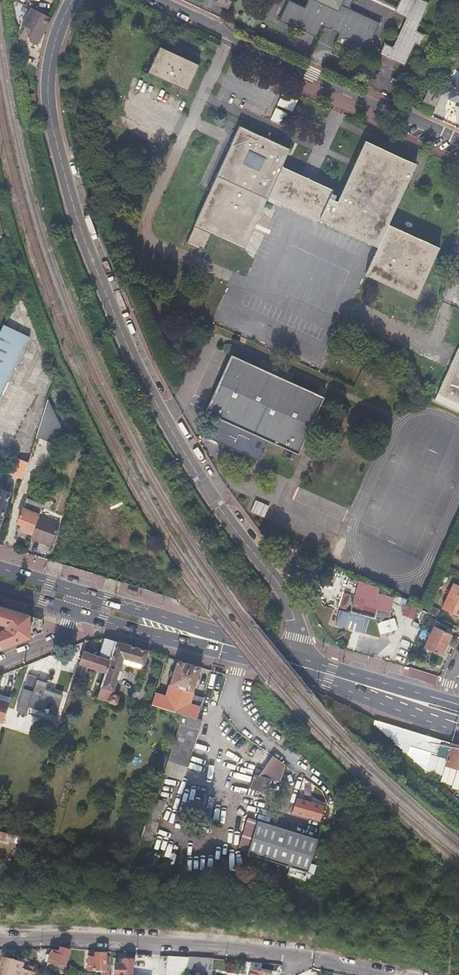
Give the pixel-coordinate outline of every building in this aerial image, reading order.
[(215,5),(227,12),(233,0),(218,0),(215,5)] [(307,9),(291,2),(282,22),(317,38),(323,26),(341,34),(338,43),(368,56),(382,23),(352,10),(356,0),(311,0),(307,9)] [(424,0),(401,0),(394,16),(407,22),(395,48),(387,44),(382,55),(406,66),(416,44),(420,45),(425,35),(417,32),(430,3),(424,0)] [(41,13),(35,9),(30,20),(36,24),(37,21),(41,13)] [(38,45),(51,18),(41,13),(37,21),(39,22),(30,41),(38,45)] [(447,80),(458,54),(458,52),(448,47),(435,75),(447,80)] [(148,73),(157,77),(168,51),(160,48),(148,73)] [(168,51),(157,77),(185,90),(196,64),(168,51)] [(196,64),(185,90),(187,91),(199,65),(196,64)] [(264,98),(267,89),(230,72),(226,80),(264,98)] [(448,98),(454,83),(447,80),(441,95),(448,98)] [(455,81),(454,83),(448,98),(447,99),(455,103),(458,105),(458,82),(455,81)] [(223,87),(219,95),(257,112),(261,104),(223,87)] [(296,102),(267,89),(264,98),(292,110),(296,102)] [(421,103),(433,108),(439,95),(427,90),(421,103)] [(261,104),(257,112),(286,125),(289,117),(261,104)] [(194,251),(195,251),(241,150),(249,131),(238,126),(193,225),(194,227),(187,244),(196,247),(194,251)] [(241,150),(195,251),(198,253),(200,249),(203,250),(211,234),(238,246),(244,248),(268,197),(306,214),(320,184),(282,167),(289,149),(284,147),(249,131),(241,150)] [(367,242),(404,160),(364,142),(337,201),(336,200),(329,198),(332,190),(320,184),(306,214),(325,223),(328,224),(367,242)] [(415,165),(404,160),(367,242),(378,247),(366,275),(375,279),(379,270),(397,229),(389,226),(415,165)] [(419,239),(397,229),(379,270),(375,279),(397,289),(419,239)] [(439,248),(419,239),(397,289),(416,298),(435,257),(439,248)] [(36,343),(10,331),(0,351),(34,367),(40,354),(36,343)] [(438,394),(458,403),(458,345),(438,394)] [(206,414),(216,419),(236,376),(242,362),(232,357),(206,414)] [(236,376),(216,419),(218,420),(210,439),(261,463),(270,444),(277,447),(287,426),(302,390),(242,362),(236,376)] [(0,363),(0,403),(16,372),(0,363)] [(287,426),(277,447),(297,456),(322,399),(302,390),(287,426)] [(322,399),(297,456),(298,456),(323,399),(322,399)] [(38,437),(57,442),(66,404),(47,400),(38,437)] [(29,455),(29,454),(17,450),(8,476),(21,480),(22,477),(29,455)] [(263,517),(267,505),(254,500),(249,511),(263,517)] [(33,533),(39,516),(43,507),(27,501),(19,522),(25,524),(24,529),(33,533)] [(51,546),(60,524),(39,516),(33,533),(31,538),(51,546)] [(454,584),(443,608),(458,615),(458,586),(454,584)] [(399,632),(399,621),(382,620),(365,616),(369,598),(357,596),(350,629),(357,631),(359,625),(367,627),(367,625),(371,626),(382,623),(382,631),(399,632)] [(404,612),(415,617),(419,606),(409,601),(404,612)] [(0,632),(0,649),(43,631),(42,619),(0,606),(0,624),(6,626),(7,630),(0,632)] [(403,625),(418,630),(424,610),(419,608),(415,622),(405,619),(403,625)] [(425,647),(442,655),(451,634),(434,627),(425,647)] [(84,648),(79,663),(106,672),(116,640),(106,637),(100,656),(91,653),(92,651),(84,648)] [(98,698),(117,704),(119,697),(112,695),(117,679),(118,680),(120,672),(119,671),(124,658),(144,664),(148,650),(116,640),(106,672),(98,698)] [(152,704),(182,714),(197,719),(201,707),(190,703),(201,666),(179,659),(178,659),(166,696),(156,692),(152,704)] [(28,674),(19,703),(16,710),(26,713),(29,707),(56,716),(62,696),(45,690),(47,684),(38,680),(38,678),(28,674)] [(1,726),(9,702),(0,700),(0,731),(1,726)] [(167,760),(170,761),(182,765),(188,767),(199,732),(197,719),(182,714),(179,724),(167,760)] [(376,720),(374,724),(395,742),(396,740),(439,753),(441,746),(451,749),(446,765),(458,769),(458,744),(422,733),(376,720)] [(281,780),(284,763),(273,756),(269,770),(281,780)] [(256,776),(252,789),(267,793),(271,780),(256,776)] [(308,795),(309,785),(299,783),(298,794),(308,795)] [(154,826),(164,803),(155,799),(145,822),(154,826)] [(212,799),(208,816),(222,819),(226,802),(212,799)] [(298,800),(296,809),(320,815),(322,806),(298,800)] [(252,856),(288,866),(292,852),(277,847),(281,833),(259,827),(255,841),(256,842),(252,856)] [(250,864),(271,869),(272,867),(287,871),(288,866),(252,856),(250,864)] [(270,874),(271,869),(250,864),(248,873),(270,874)] [(52,952),(48,966),(63,970),(69,951),(62,948),(61,948),(59,954),(52,952)] [(85,958),(85,970),(99,970),(102,970),(103,954),(93,954),(93,959),(85,958)] [(187,956),(184,970),(205,974),(207,974),(211,958),(187,956)] [(22,963),(2,959),(0,968),(0,974),(32,974),(33,972),(21,970),(22,963)] [(130,961),(122,960),(121,964),(114,964),(113,974),(130,974),(130,961)]
